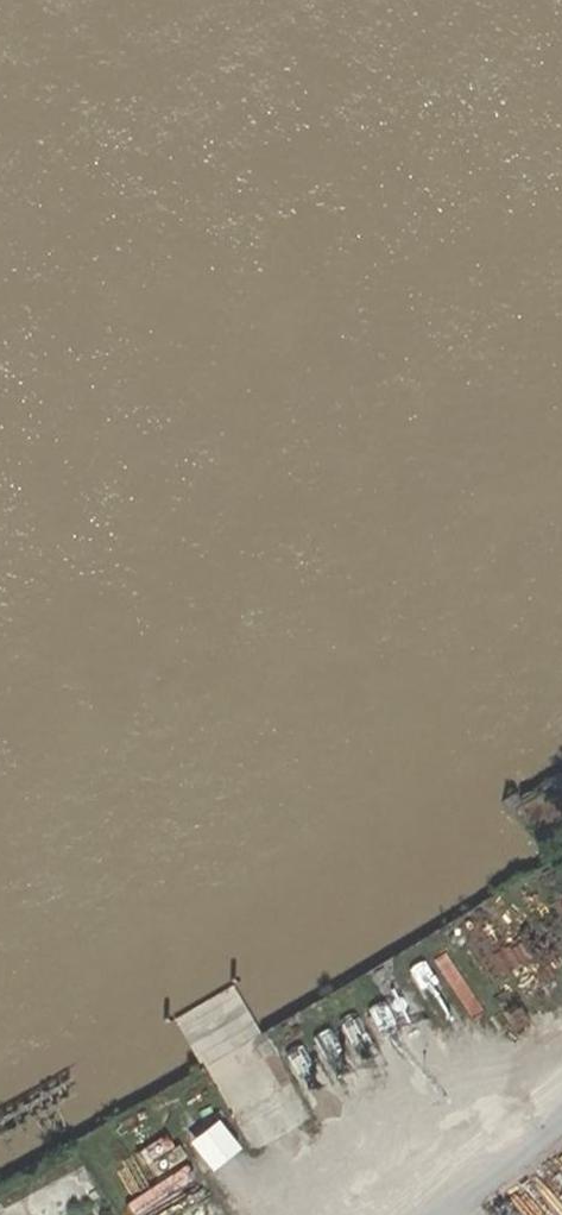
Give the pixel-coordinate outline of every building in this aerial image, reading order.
[(255,1136),(305,1114),(294,1088),(285,1092),(261,1036),(241,1044),(261,1091),(239,1100),(255,1136)]
